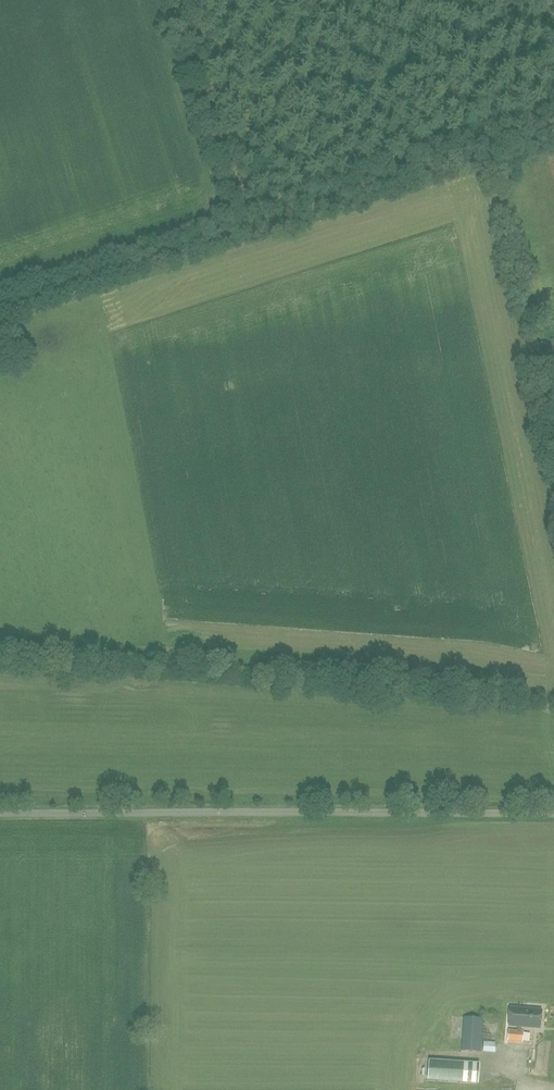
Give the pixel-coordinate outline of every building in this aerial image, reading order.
[(517,1027),(517,1031),(509,1030),(508,1041),(523,1042),(524,1031),(522,1031),(522,1027),(540,1029),(541,1011),(510,1008),(509,1026),(517,1027)] [(464,1017),(462,1050),(480,1051),(482,1018),(464,1017)] [(496,1052),(497,1042),(484,1042),(483,1052),(496,1052)] [(479,1065),(429,1062),(428,1079),(478,1082),(479,1065)]
